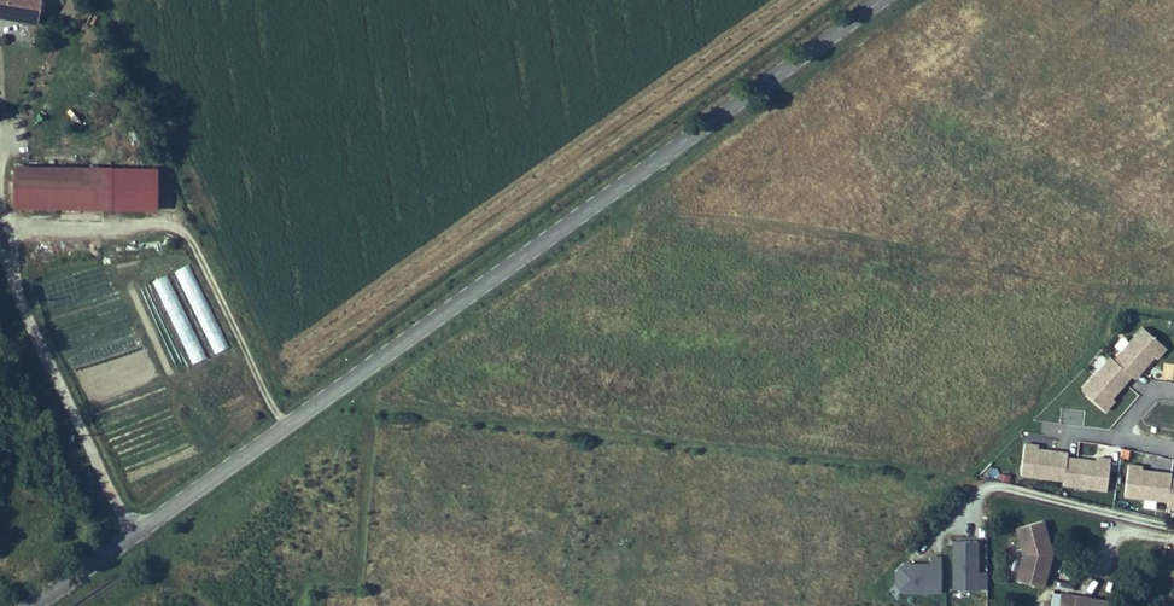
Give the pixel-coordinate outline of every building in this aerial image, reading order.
[(43,13),(45,0),(0,0),(0,9),(43,13)] [(161,213),(161,175),(21,178),(20,216),(161,213)] [(1127,376),(1132,380),(1151,359),(1154,361),(1163,351),(1140,331),(1112,363),(1127,376)] [(1109,398),(1127,376),(1112,363),(1107,359),(1080,391),(1103,411),(1112,400),(1109,398)] [(1065,458),(1066,454),(1041,451),(1041,448),(1030,447),(1027,473),(1063,477),(1065,458)] [(1090,460),(1065,458),(1063,477),(1063,480),(1099,485),(1102,459),(1090,457),(1090,460)] [(1170,479),(1170,475),(1142,472),(1143,468),(1129,467),(1125,497),(1167,501),(1170,479)] [(1028,579),(1054,586),(1064,553),(1055,520),(1028,528),(1035,552),(1035,554),(1028,579)] [(979,538),(951,537),(949,588),(967,589),(967,599),(982,600),(983,588),(986,588),(987,570),(977,569),(979,538)] [(1019,577),(1028,579),(1035,554),(1026,551),(1019,577)] [(895,561),(895,591),(941,591),(941,553),(928,553),(928,560),(895,561)] [(1071,592),(1069,605),(1119,605),(1120,599),(1071,592)]
